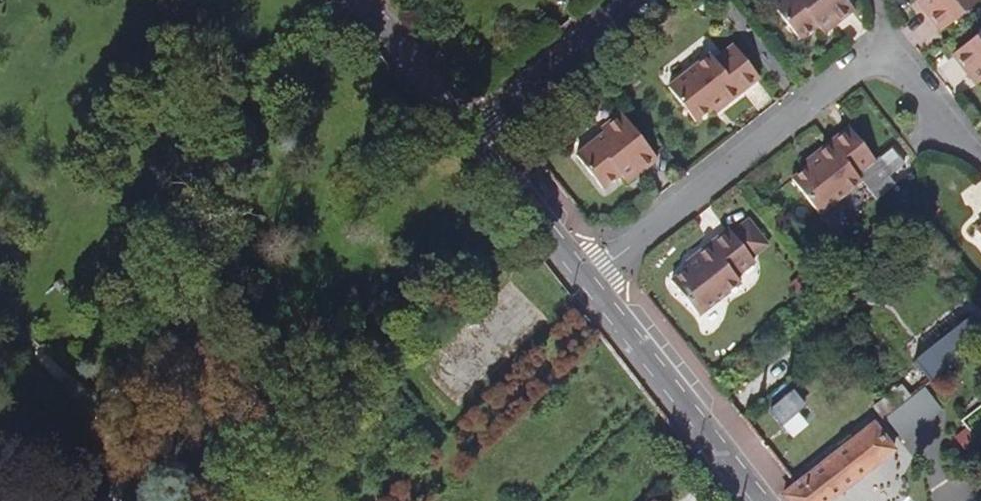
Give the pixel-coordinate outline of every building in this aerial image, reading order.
[(774,6),(800,40),(817,26),(819,27),(830,19),(834,25),(854,9),(847,0),(781,0),(774,6)] [(929,0),(918,0),(926,10),(933,5),(929,0)] [(933,5),(926,10),(942,31),(980,0),(929,0),(933,5)] [(834,25),(830,19),(819,27),(824,34),(834,25)] [(952,54),(968,74),(973,70),(980,81),(980,32),(952,54)] [(668,88),(695,122),(713,108),(723,101),(725,105),(760,78),(734,45),(715,60),(710,55),(668,88)] [(617,68),(610,74),(618,84),(625,78),(617,68)] [(968,74),(977,85),(980,81),(973,70),(968,74)] [(723,101),(713,108),(716,112),(725,105),(723,101)] [(605,133),(576,155),(602,189),(620,175),(622,177),(633,168),(637,174),(657,159),(621,113),(601,129),(605,133)] [(875,160),(850,127),(815,154),(819,158),(809,166),(792,180),(820,215),(864,181),(878,199),(896,185),(891,180),(907,168),(890,148),(875,160)] [(819,158),(815,154),(806,162),(809,166),(819,158)] [(633,168),(622,177),(626,183),(637,174),(633,168)] [(749,221),(733,234),(752,257),(767,244),(749,221)] [(733,234),(729,229),(695,256),(698,260),(688,268),(672,282),(698,315),(741,283),(736,276),(755,262),(752,257),(733,234)] [(695,256),(685,264),(688,268),(698,260),(695,256)] [(802,276),(790,286),(800,298),(811,288),(802,276)] [(974,313),(933,344),(939,352),(925,362),(936,377),(980,342),(980,321),(974,313)] [(921,389),(900,406),(917,428),(938,411),(921,389)] [(895,409),(887,399),(874,409),(883,419),(895,409)] [(783,495),(788,500),(829,500),(893,452),(873,426),(783,495)] [(966,428),(956,435),(964,447),(974,438),(966,428)] [(970,449),(975,456),(980,451),(980,447),(978,443),(970,449)]
